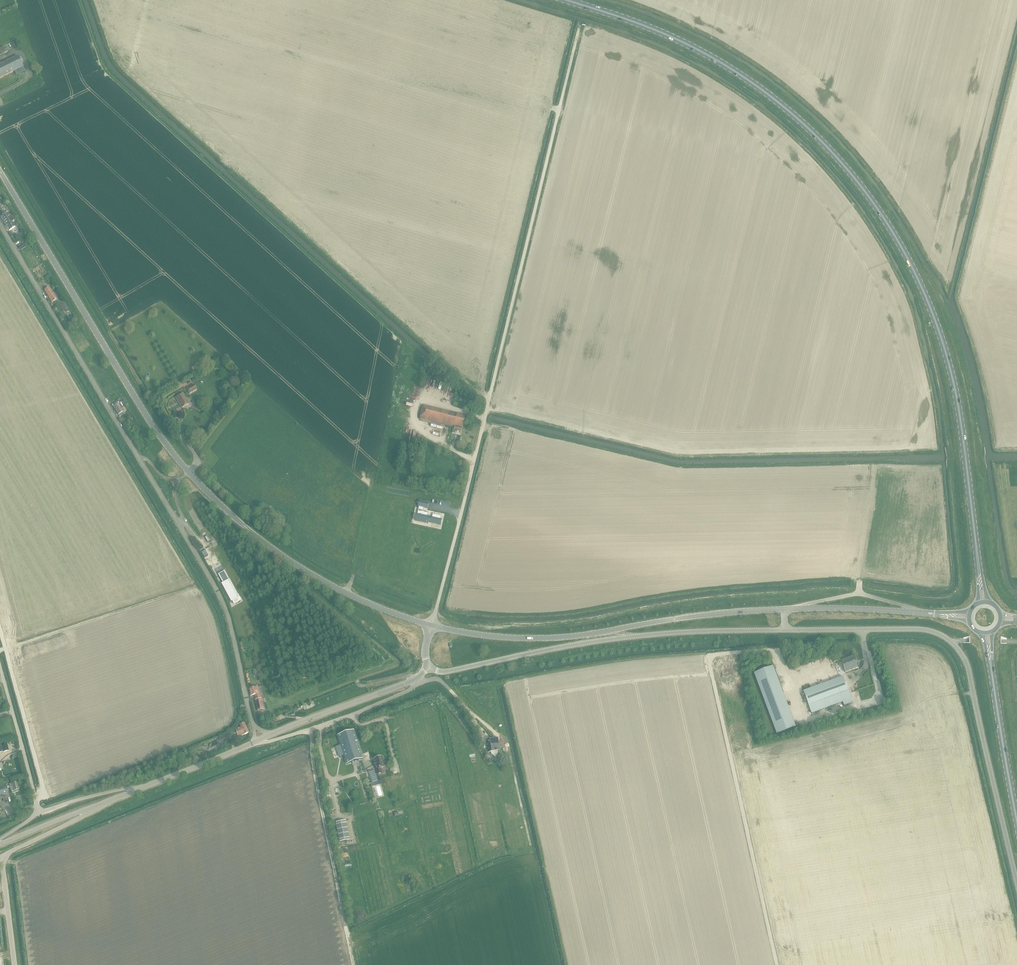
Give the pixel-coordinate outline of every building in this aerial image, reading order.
[(14,71),(16,75),(25,70),(18,56),(0,65),(0,78),(14,71)] [(1,216),(3,221),(7,219),(10,217),(11,217),(8,212),(1,216)] [(3,221),(6,225),(14,221),(11,217),(10,217),(7,219),(3,221)] [(14,221),(6,225),(9,230),(15,227),(18,225),(15,220),(14,221)] [(53,295),(55,294),(54,293),(52,294),(49,287),(45,290),(52,302),(56,300),(53,295)] [(64,302),(60,304),(64,312),(68,310),(64,302)] [(194,384),(186,388),(189,394),(197,389),(194,384)] [(176,398),(177,401),(178,401),(182,407),(188,403),(183,394),(176,398)] [(112,404),(116,410),(120,407),(123,406),(125,405),(123,401),(119,403),(118,401),(117,402),(112,404)] [(120,407),(116,410),(119,416),(126,412),(129,417),(130,418),(132,416),(129,411),(127,412),(124,406),(121,408),(120,407)] [(452,429),(453,429),(452,433),(455,434),(456,432),(457,432),(458,430),(461,431),(465,415),(423,406),(420,418),(453,426),(452,429)] [(441,524),(440,524),(441,519),(442,519),(440,519),(441,515),(433,513),(432,517),(431,517),(431,518),(429,517),(430,516),(427,516),(428,512),(423,511),(424,507),(428,508),(429,503),(419,500),(418,506),(419,506),(417,514),(416,513),(416,514),(417,514),(415,520),(428,523),(428,521),(430,522),(441,525),(441,524)] [(224,570),(218,573),(223,582),(221,583),(231,601),(239,597),(224,570)] [(841,661),(845,672),(857,667),(853,656),(841,661)] [(754,673),(769,714),(788,706),(773,666),(754,673)] [(803,691),(808,704),(847,689),(843,677),(803,691)] [(255,694),(256,700),(260,699),(257,687),(249,689),(251,695),(255,694)] [(847,689),(808,704),(811,713),(842,702),(844,705),(852,702),(847,689)] [(256,700),(255,700),(258,711),(264,709),(262,698),(260,699),(256,700)] [(788,706),(769,714),(777,734),(795,727),(788,708),(788,706)] [(239,729),(227,735),(228,737),(237,733),(238,737),(249,732),(245,723),(240,725),(241,728),(239,729)] [(340,745),(335,746),(338,755),(343,753),(347,764),(363,759),(354,730),(337,735),(340,744),(340,745)] [(487,748),(488,753),(491,753),(491,754),(495,757),(498,753),(498,751),(500,751),(498,739),(486,740),(487,748)] [(1,745),(0,745),(0,752),(3,751),(3,752),(8,750),(6,743),(1,744),(1,745)] [(372,760),(377,774),(381,773),(380,768),(384,767),(384,766),(385,766),(384,763),(383,763),(381,757),(372,760)] [(374,770),(368,772),(369,774),(372,783),(381,780),(380,776),(376,777),(374,770)] [(9,784),(11,792),(15,790),(16,792),(19,791),(19,789),(19,790),(17,782),(9,784)] [(346,820),(336,822),(340,842),(350,840),(346,820)]
